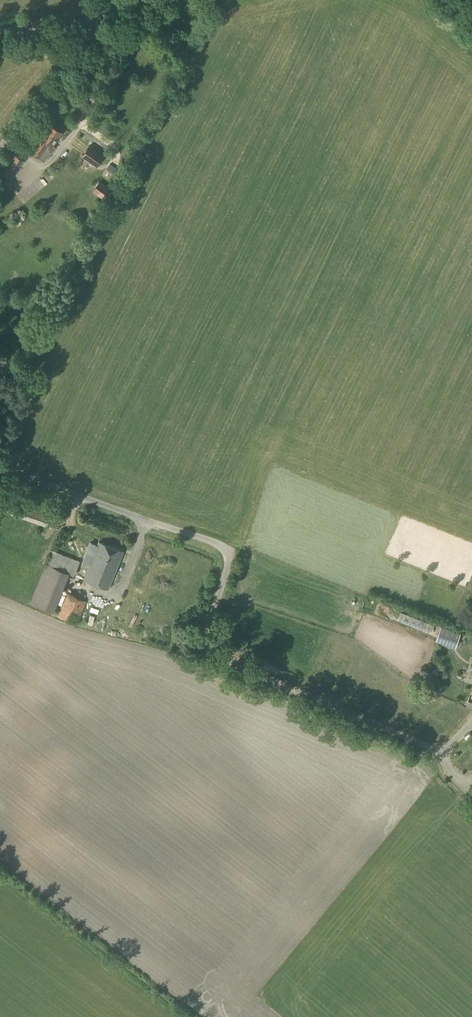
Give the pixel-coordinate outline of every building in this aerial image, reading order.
[(142,24),(146,23),(149,22),(147,16),(140,17),(142,24)] [(59,136),(62,132),(50,123),(41,136),(40,136),(30,151),(44,162),(50,153),(45,149),(50,143),(53,145),(60,136),(59,136)] [(96,167),(104,156),(89,145),(81,156),(96,167)] [(11,180),(23,162),(13,155),(1,173),(11,180)] [(100,182),(93,191),(102,198),(103,199),(110,190),(100,182)] [(90,564),(84,579),(108,588),(123,552),(99,542),(98,546),(90,543),(84,558),(87,559),(86,563),(90,564)] [(74,575),(80,562),(51,550),(46,563),(30,602),(52,611),(67,572),(74,575)] [(77,624),(86,601),(67,593),(57,615),(77,624)] [(400,612),(397,620),(430,633),(434,625),(400,612)] [(440,625),(435,640),(454,647),(460,633),(440,625)]
